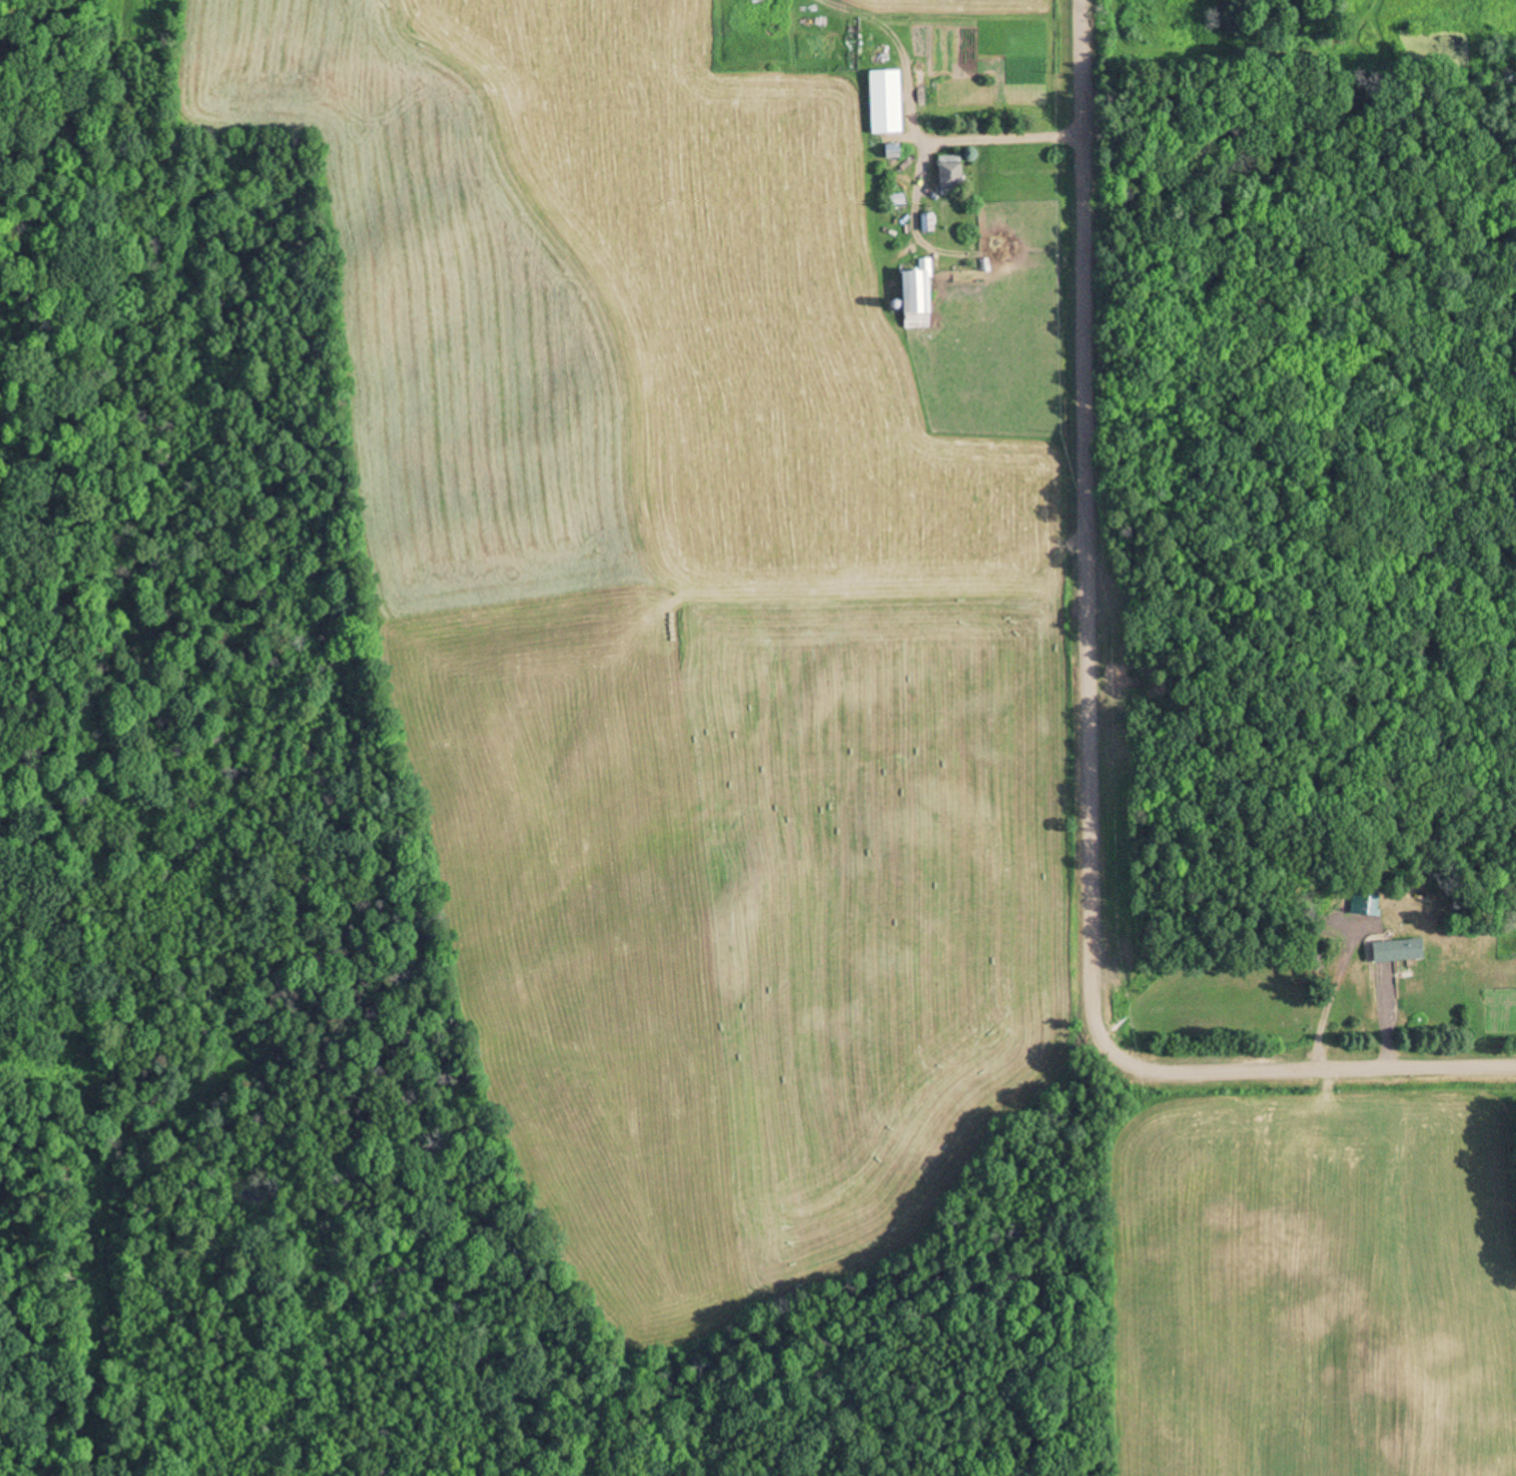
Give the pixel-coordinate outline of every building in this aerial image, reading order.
[(903,147),(900,75),(880,76),(884,160),(898,160),(897,147),(903,147)] [(936,194),(958,194),(958,158),(936,158),(936,194)] [(903,197),(887,197),(887,207),(903,207),(903,197)] [(920,216),(920,233),(932,233),(932,217),(920,216)] [(926,261),(918,261),(918,273),(899,273),(900,330),(928,330),(926,261)] [(1379,886),(1359,884),(1356,917),(1376,919),(1379,886)] [(1421,962),(1420,942),(1370,944),(1371,964),(1421,962)]
